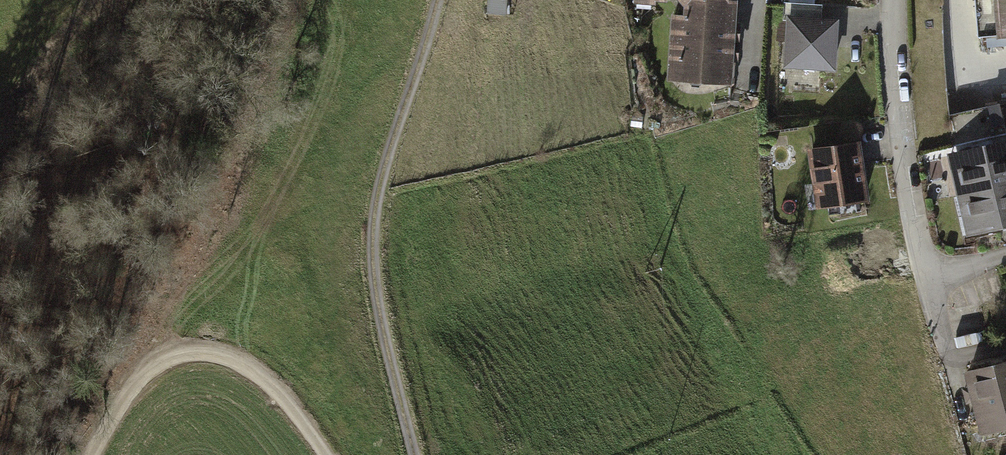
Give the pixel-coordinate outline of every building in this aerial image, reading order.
[(488,18),(512,17),(512,0),(488,0),(488,18)] [(1005,133),(1005,127),(1000,103),(950,114),(942,20),(931,0),(908,0),(920,154),(1005,133)] [(979,41),(1005,39),(1005,0),(976,0),(979,41)] [(738,6),(702,3),(696,9),(695,18),(689,22),(688,44),(732,48),(734,26),(737,26),(738,6)] [(783,22),(789,22),(785,68),(799,69),(802,73),(817,75),(821,71),(834,72),(836,49),(838,26),(821,25),(822,8),(785,5),(783,22)] [(731,66),(732,48),(688,44),(681,44),(680,61),(683,61),(687,65),(685,82),(731,86),(733,66),(731,66)] [(882,133),(830,139),(837,199),(890,192),(882,133)] [(956,156),(965,194),(1005,184),(1005,143),(956,156)] [(965,194),(974,232),(1005,225),(1005,184),(965,194)] [(968,370),(985,432),(1005,426),(1005,360),(968,370)]
